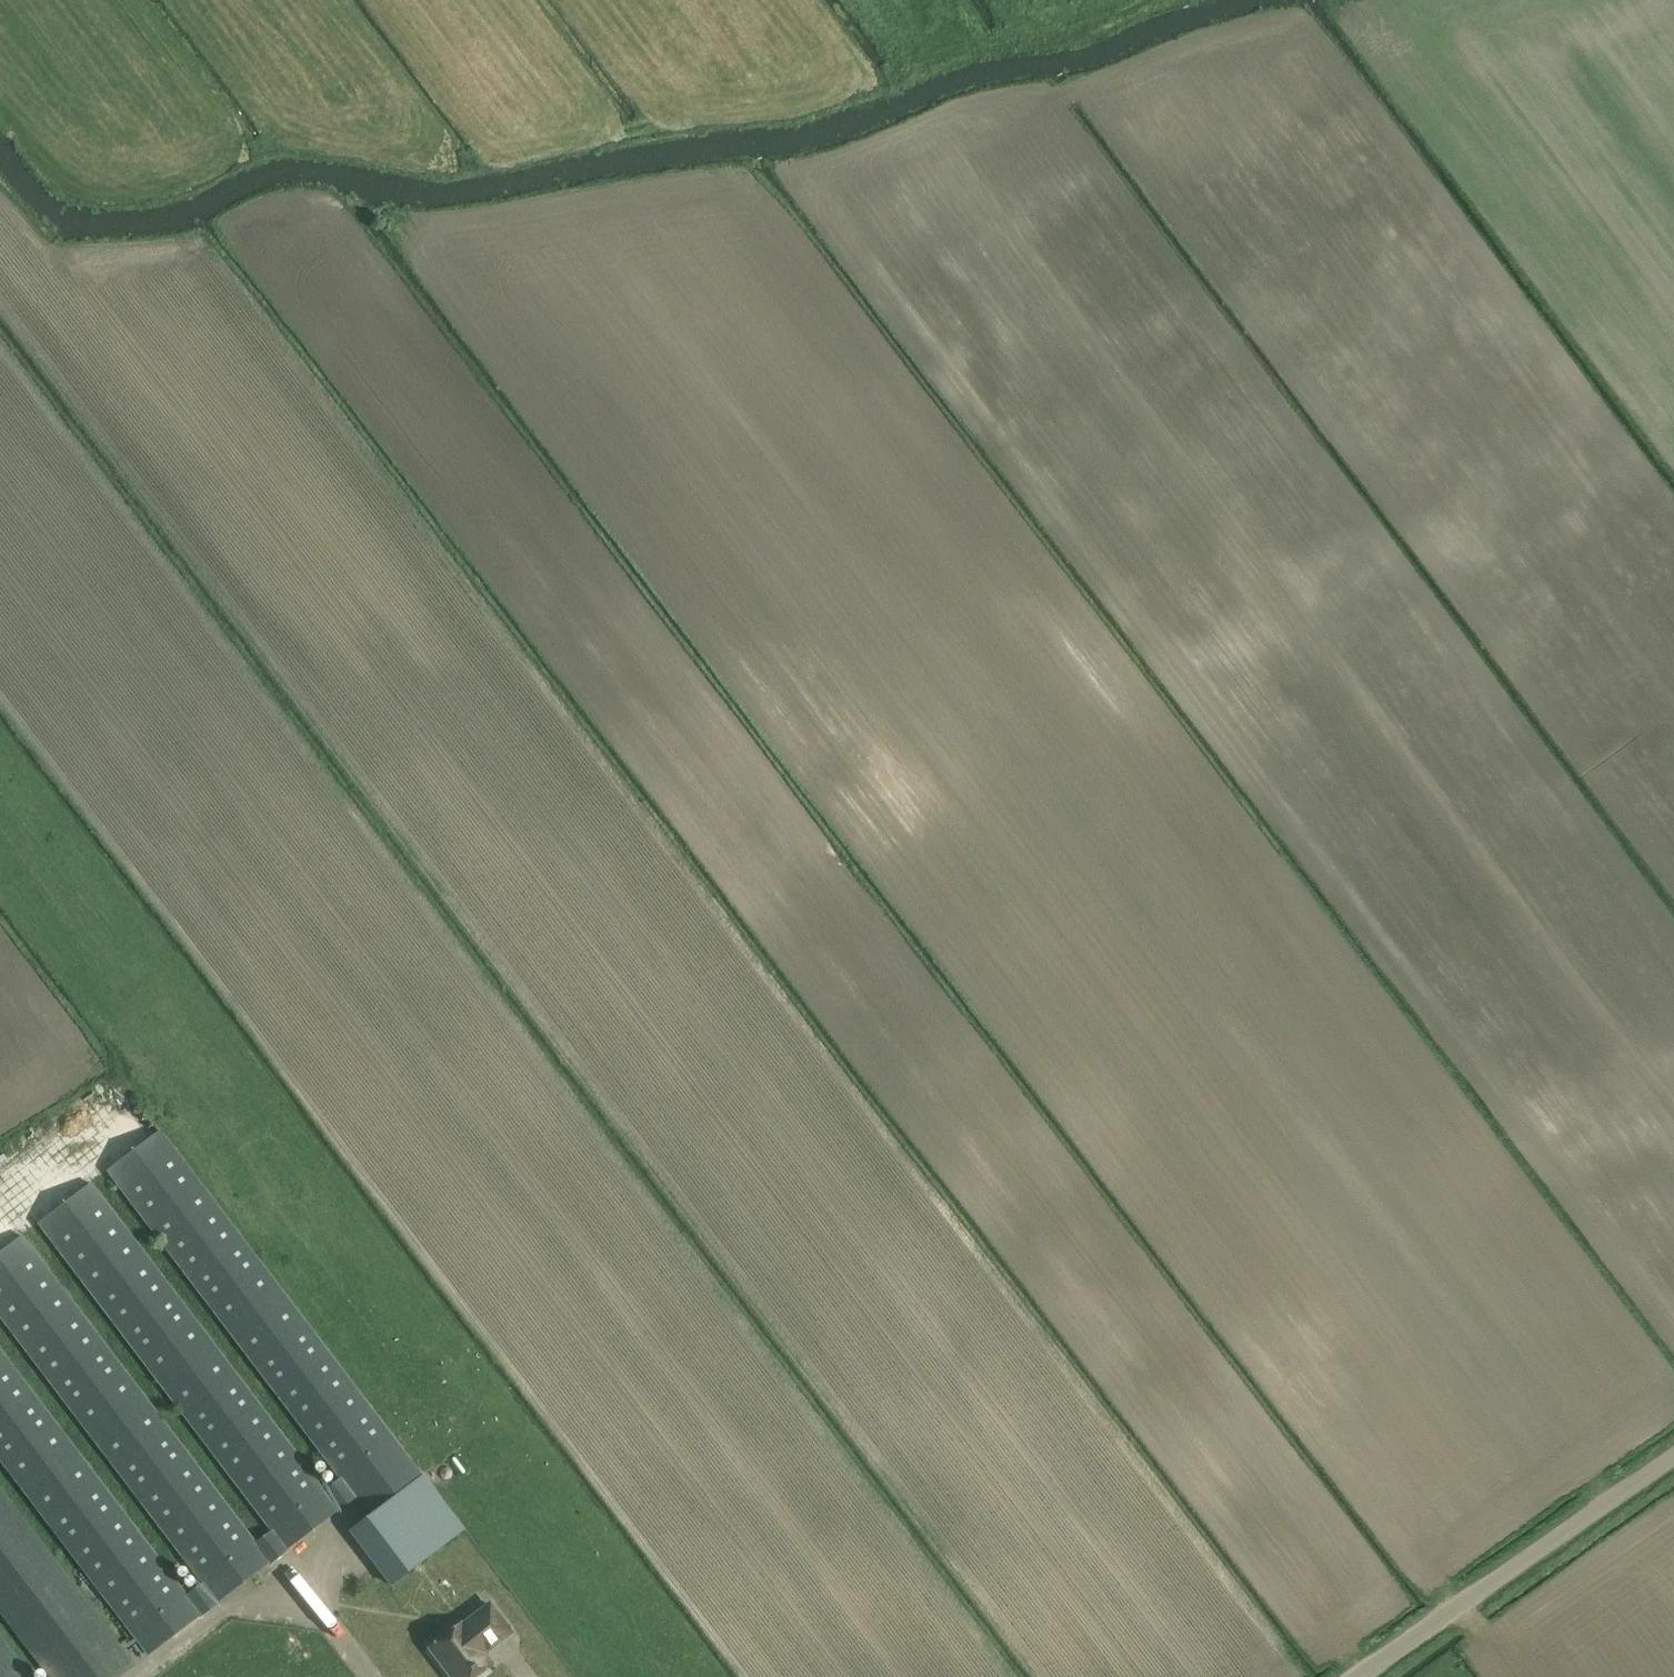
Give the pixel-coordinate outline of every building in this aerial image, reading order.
[(161,1130),(108,1170),(343,1480),(327,1492),(92,1183),(39,1223),(274,1533),(258,1545),(24,1235),(0,1253),(0,1314),(205,1585),(190,1597),(0,1347),(0,1458),(149,1653),(200,1614),(201,1615),(220,1601),(219,1600),(269,1562),(270,1563),(289,1548),(288,1547),(338,1509),(339,1510),(358,1496),(371,1513),(350,1529),(392,1585),(465,1530),(423,1475),(408,1456),(161,1130)] [(136,1663),(0,1484),(0,1609),(52,1676),(117,1676),(136,1663)] [(490,1604),(463,1625),(462,1623),(430,1646),(454,1676),(475,1676),(492,1663),(484,1652),(511,1631),(490,1604)] [(0,1634),(0,1676),(33,1676),(0,1634)]
